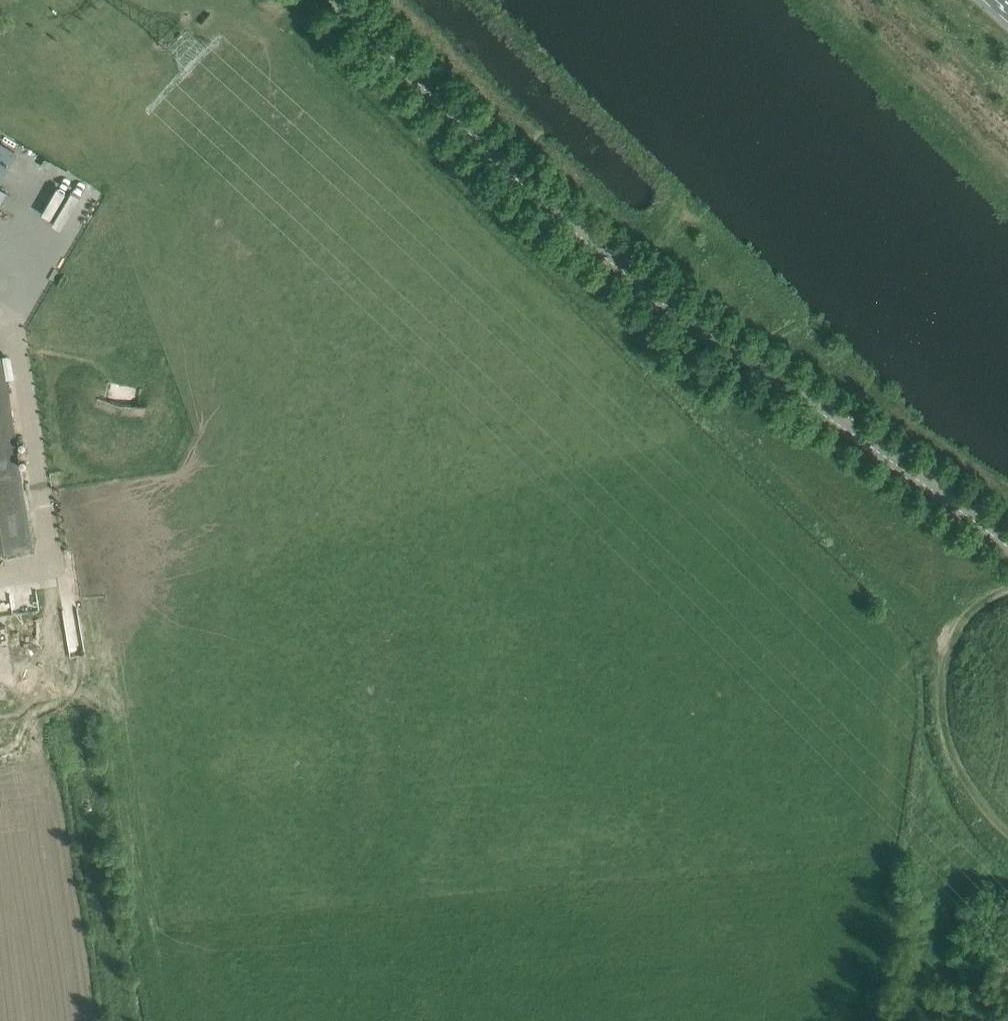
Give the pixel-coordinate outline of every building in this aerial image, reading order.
[(15,152),(0,143),(0,176),(15,152)] [(62,227),(82,194),(61,181),(46,205),(59,213),(53,222),(62,227)] [(2,357),(0,358),(0,551),(33,546),(2,357)]
